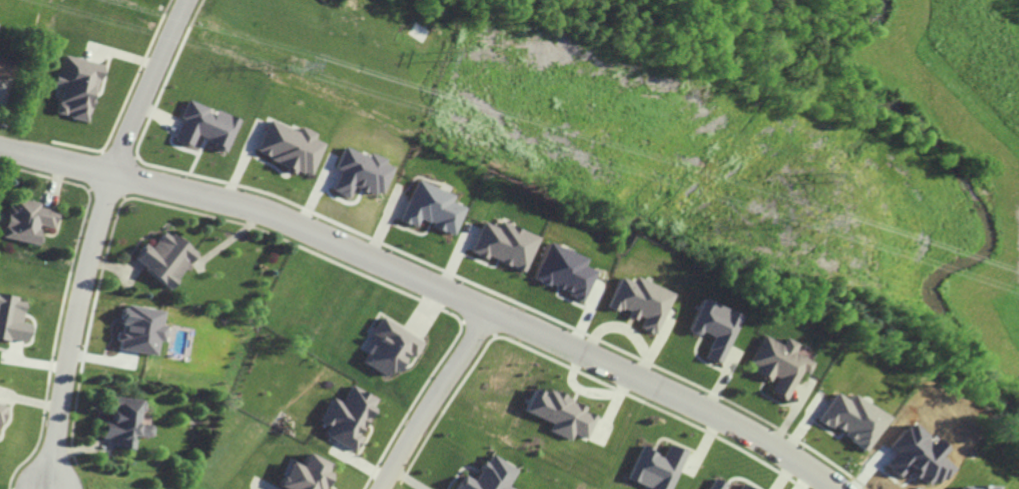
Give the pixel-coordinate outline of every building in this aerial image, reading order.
[(56,112),(70,115),(69,117),(88,121),(100,63),(62,56),(58,74),(54,73),(51,85),(61,87),(56,112)] [(5,81),(10,60),(0,58),(0,80),(5,81)] [(237,119),(210,108),(210,109),(187,100),(179,119),(182,120),(174,140),(191,147),(194,137),(225,149),(237,119)] [(320,143),(310,139),(313,133),(297,127),(296,131),(266,120),(253,155),(308,175),(320,143)] [(388,167),(380,164),(381,160),(341,145),(332,168),(337,170),(328,191),(344,197),(349,186),(376,197),(388,167)] [(450,194),(413,179),(396,221),(412,227),(415,221),(450,234),(461,207),(447,202),(450,194)] [(3,238),(38,244),(41,226),(54,228),(57,211),(39,208),(40,202),(10,197),(3,238)] [(519,271),(533,236),(495,221),(493,227),(479,222),(467,252),(482,258),(482,257),(519,271)] [(167,288),(193,253),(162,229),(148,248),(143,243),(130,260),(167,288)] [(579,300),(590,271),(578,266),(581,258),(542,242),(527,279),(579,300)] [(614,277),(602,307),(615,312),(616,308),(624,311),(623,314),(638,320),(635,328),(653,335),(669,292),(629,277),(627,282),(614,277)] [(28,343),(31,323),(22,322),(26,299),(0,295),(0,339),(28,343)] [(739,315),(698,298),(684,332),(695,336),(697,331),(710,337),(701,357),(718,364),(739,315)] [(153,355),(155,340),(161,341),(163,326),(159,326),(161,311),(123,305),(119,331),(118,331),(115,349),(153,355)] [(383,376),(387,369),(393,372),(403,354),(410,357),(419,341),(378,317),(369,333),(374,336),(359,362),(383,376)] [(784,400),(799,370),(805,374),(811,362),(791,352),(795,343),(783,338),(780,345),(760,335),(747,362),(754,366),(751,372),(771,382),(766,391),(784,400)] [(374,398),(349,385),(340,403),(329,397),(317,421),(326,425),(321,436),(352,451),(359,436),(356,435),(374,398)] [(523,411),(551,422),(547,431),(571,440),(573,434),(587,439),(596,416),(583,411),(585,405),(546,389),(544,393),(532,388),(523,411)] [(849,395),(846,400),(833,392),(815,421),(829,429),(830,429),(864,449),(884,416),(849,395)] [(101,437),(115,439),(114,447),(131,449),(133,436),(149,438),(150,425),(136,423),(137,411),(141,411),(142,400),(108,396),(106,411),(111,412),(110,421),(103,420),(101,437)] [(668,444),(664,455),(641,446),(628,479),(653,488),(672,488),(687,451),(668,444)] [(327,473),(324,471),(327,462),(304,453),(299,466),(287,461),(277,486),(284,488),(321,488),(327,473)] [(487,453),(472,481),(461,475),(454,488),(514,488),(508,486),(517,469),(487,453)] [(727,484),(715,478),(709,488),(724,488),(727,484)]
